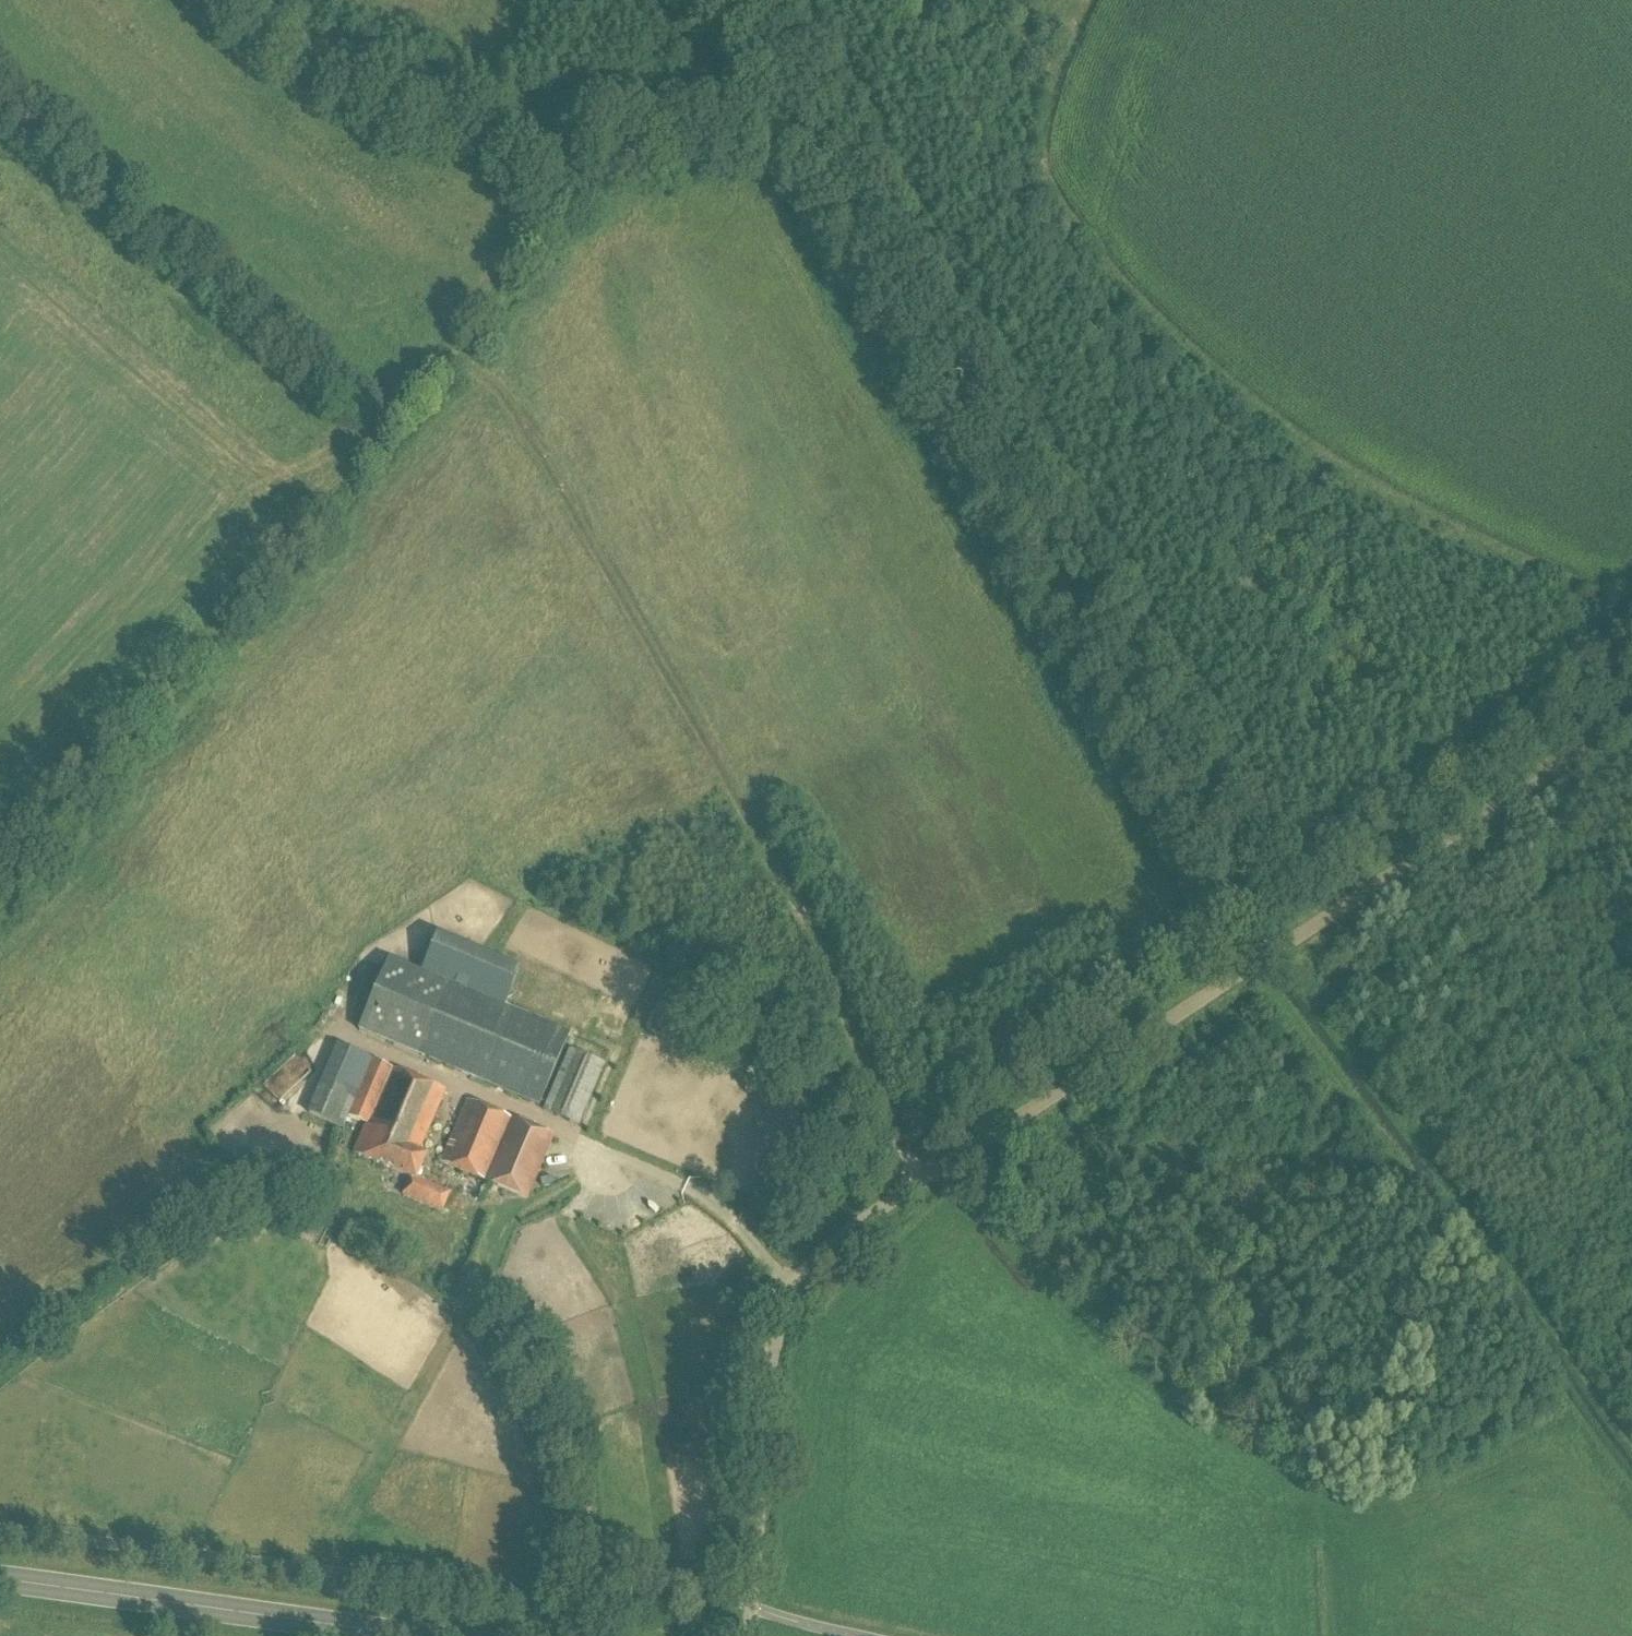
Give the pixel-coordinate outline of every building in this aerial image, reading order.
[(421,973),(414,970),(388,959),(360,1030),(420,1056),(539,1107),(569,1036),(503,1008),(519,970),(437,935),(421,973)] [(419,1152),(446,1092),(393,1070),(337,1045),(308,1115),(343,1131),(348,1119),(369,1127),(356,1157),(407,1179),(401,1196),(442,1213),(451,1193),(418,1179),(427,1156),(419,1152)] [(578,1126),(604,1065),(570,1050),(544,1111),(578,1126)] [(527,1199),(553,1137),(467,1101),(441,1163),(527,1199)] [(625,1200),(641,1193),(637,1183),(621,1189),(625,1200)]
